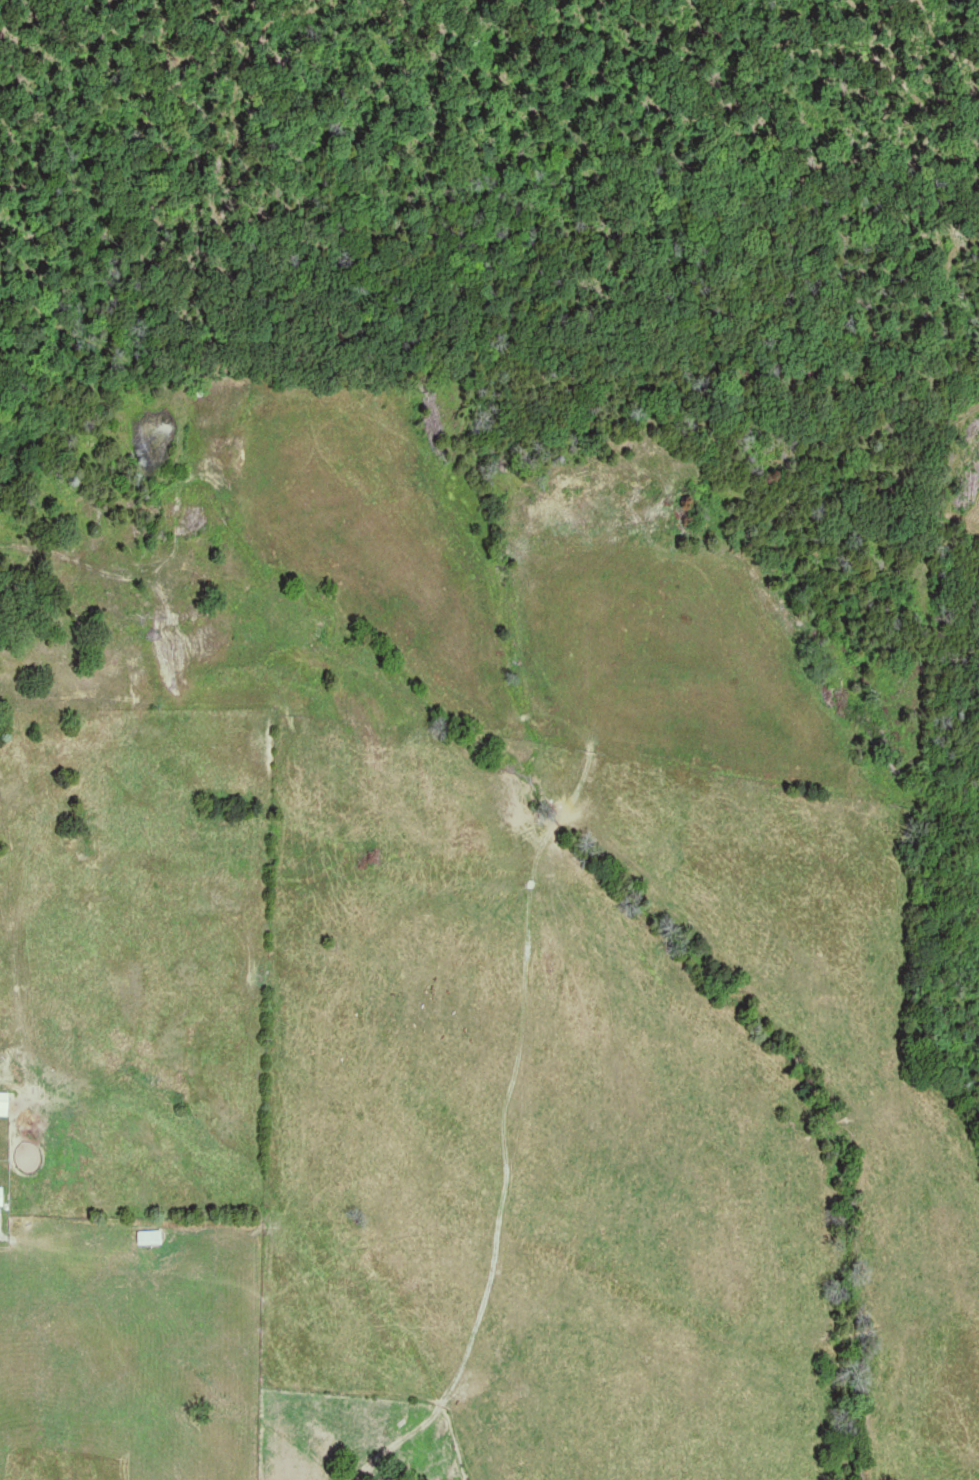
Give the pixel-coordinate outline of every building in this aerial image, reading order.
[(160,1246),(160,1231),(137,1231),(137,1246),(160,1246)]
